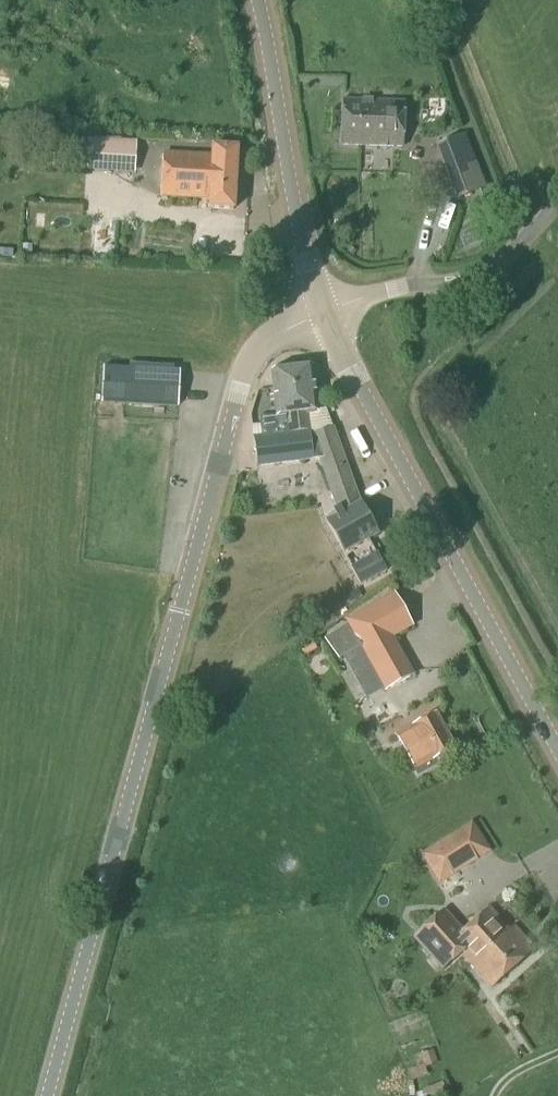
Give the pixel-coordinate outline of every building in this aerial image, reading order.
[(403,147),(404,102),(343,100),(342,145),(403,147)] [(459,138),(437,146),(446,169),(467,160),(459,138)] [(135,175),(137,143),(89,140),(87,172),(135,175)] [(233,210),(237,149),(212,148),(212,156),(164,153),(161,197),(209,200),(209,209),(233,210)] [(308,413),(317,411),(312,367),(271,372),(276,415),(259,417),(261,437),(254,438),(257,466),(314,459),(308,413)] [(177,408),(179,373),(102,370),(100,404),(177,408)] [(345,556),(378,537),(371,526),(360,505),(332,429),(312,437),(340,516),(327,523),(339,544),(345,556)] [(360,587),(386,573),(376,556),(350,570),(360,587)] [(413,676),(392,638),(412,627),(394,595),(346,621),(348,624),(324,639),(340,665),(356,656),(378,696),(385,691),(413,676)] [(377,729),(403,716),(394,698),(368,711),(377,729)] [(453,748),(435,715),(414,727),(407,731),(397,737),(418,776),(440,764),(436,757),(453,748)] [(491,852),(472,821),(419,854),(438,885),(491,852)] [(491,940),(506,927),(489,909),(462,933),(443,912),(414,938),(443,970),(461,954),(470,964),(493,943),(491,940)] [(492,988),(534,950),(513,927),(509,930),(506,927),(491,940),(493,943),(470,964),(492,988)]
